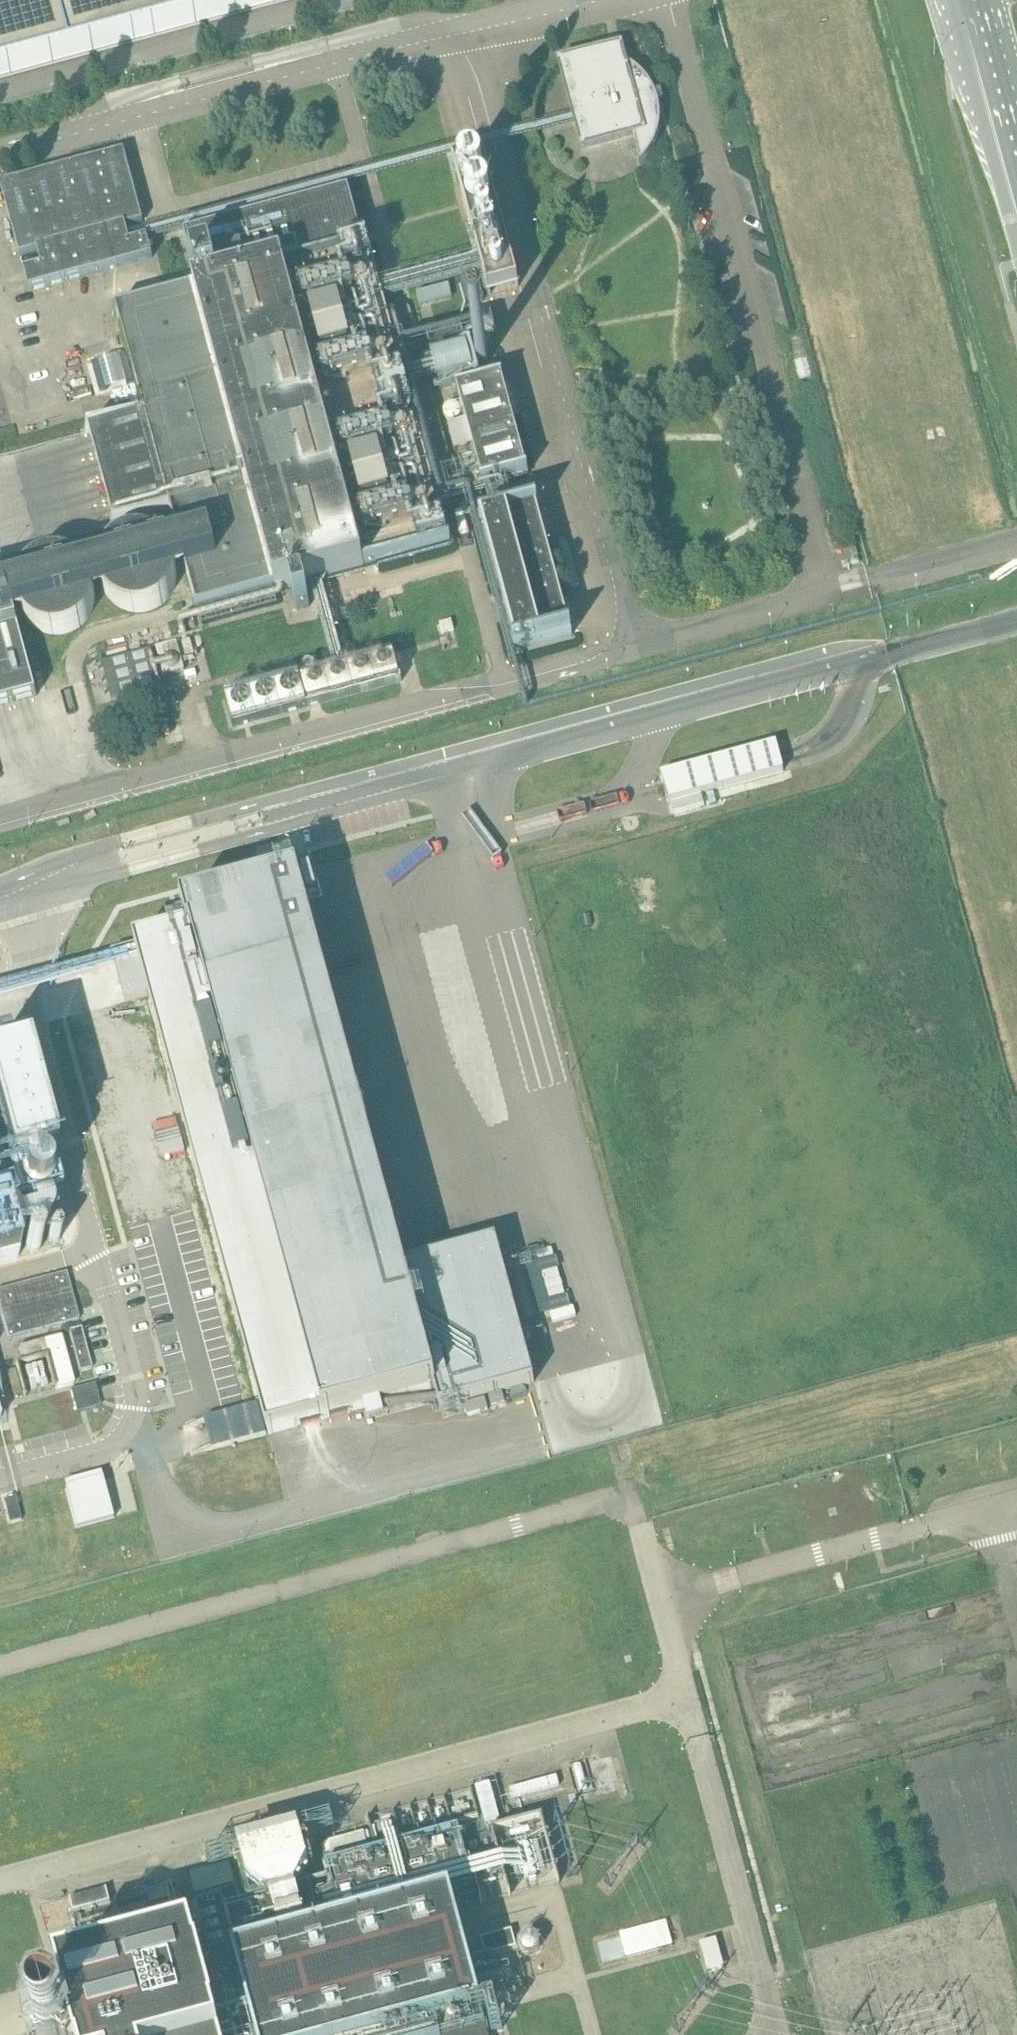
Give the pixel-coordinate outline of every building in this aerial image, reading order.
[(266,0),(0,0),(0,71),(266,0)] [(615,60),(612,50),(611,50),(614,59),(608,58),(604,57),(598,57),(592,57),(588,57),(584,58),(578,59),(574,60),(570,62),(567,63),(563,65),(560,67),(557,70),(552,74),(548,78),(545,81),(542,86),(539,91),(538,93),(537,97),(535,102),(534,105),(533,108),(537,109),(538,105),(539,102),(540,98),(541,94),(544,89),(546,86),(548,83),(552,79),(556,75),(561,71),(565,68),(586,145),(633,132),(641,163),(638,166),(639,167),(642,165),(646,160),(648,157),(651,154),(653,151),(654,147),(656,144),(657,140),(658,136),(660,131),(660,127),(660,123),(660,119),(660,115),(660,113),(659,109),(659,105),(658,101),(656,98),(655,94),(653,91),(652,88),(649,84),(647,81),(646,79),(642,76),(640,74),(638,72),(633,68),(631,67),(629,65),(624,63),(620,61),(615,60)] [(450,156),(472,156),(472,134),(449,134),(450,156)] [(130,243),(125,227),(143,222),(124,152),(2,185),(21,256),(38,251),(42,267),(25,272),(30,290),(152,257),(147,238),(130,243)] [(489,295),(519,286),(483,155),(453,163),(489,295)] [(189,575),(199,614),(432,551),(451,546),(370,246),(364,247),(348,190),(185,234),(201,292),(119,314),(147,416),(90,431),(115,525),(171,510),(182,549),(169,553),(164,548),(156,542),(149,538),(141,538),(132,538),(122,541),(115,546),(110,551),(105,556),(102,564),(100,572),(86,575),(83,571),(78,567),(73,563),(66,561),(59,559),(53,560),(45,562),(37,565),(31,570),(25,576),(22,583),(21,589),(21,593),(9,596),(7,587),(0,589),(0,707),(36,697),(16,622),(26,619),(30,625),(36,629),(41,632),(47,634),(53,635),(59,635),(68,633),(75,630),(82,625),(88,619),(92,611),(94,604),(94,600),(108,597),(111,601),(116,606),(121,609),(125,610),(130,612),(135,613),(141,613),(146,612),(155,609),(164,604),(169,597),(173,591),(175,585),(176,579),(189,575)] [(484,298),(478,275),(461,279),(467,302),(484,298)] [(474,388),(456,323),(427,331),(442,388),(456,384),(482,487),(529,474),(528,473),(527,473),(502,382),(503,381),(503,380),(474,388)] [(571,634),(537,511),(539,511),(538,509),(481,524),(481,526),(483,526),(516,649),(515,649),(515,651),(573,635),(572,633),(571,634)] [(111,699),(165,684),(162,676),(184,670),(176,642),(101,663),(111,699)] [(232,726),(382,687),(402,682),(395,656),(226,701),(232,726)] [(776,744),(659,775),(667,802),(670,802),(673,813),(703,805),(700,793),(783,771),(776,744)] [(288,835),(302,831),(299,818),(284,822),(288,835)] [(189,932),(112,953),(126,1003),(149,997),(270,1444),(440,1397),(443,1409),(536,1384),(497,1243),(405,1268),(299,877),(183,909),(189,932)] [(8,1173),(51,1162),(24,1063),(0,1069),(0,1142),(8,1173)] [(20,1183),(25,1198),(40,1192),(35,1178),(20,1183)] [(10,1242),(0,1191),(0,1244),(10,1242)] [(60,1242),(61,1237),(57,1233),(53,1233),(49,1236),(49,1241),(52,1244),(57,1245),(60,1242)] [(26,1243),(27,1248),(29,1252),(34,1253),(38,1251),(40,1248),(41,1243),(38,1239),(33,1238),(29,1239),(26,1243)] [(0,1290),(0,1307),(7,1337),(77,1320),(66,1274),(0,1290)] [(43,1342),(20,1348),(23,1361),(47,1355),(43,1342)] [(65,1413),(76,1411),(71,1384),(60,1386),(65,1413)] [(103,1409),(112,1407),(107,1386),(98,1388),(103,1409)] [(470,1769),(480,1806),(496,1802),(486,1765),(470,1769)] [(511,1825),(513,1833),(436,1852),(440,1868),(528,1847),(522,1822),(511,1825)] [(310,1870),(298,1831),(240,1845),(249,1885),(251,1886),(272,1896),(283,1942),(234,1955),(256,2034),(489,2034),(483,2010),(451,1896),(328,1930),(309,1935),(296,1888),(310,1870)] [(193,1879),(232,1871),(227,1847),(188,1855),(193,1879)] [(602,1948),(671,1933),(665,1905),(617,1916),(619,1924),(598,1928),(602,1948)] [(700,1925),(704,1941),(718,1938),(714,1922),(700,1925)] [(512,1930),(481,1938),(485,1955),(517,1947),(512,1930)] [(62,1980),(76,2034),(218,2034),(194,1945),(62,1980)] [(0,1963),(0,1975),(19,1967),(15,1957),(0,1963)]
